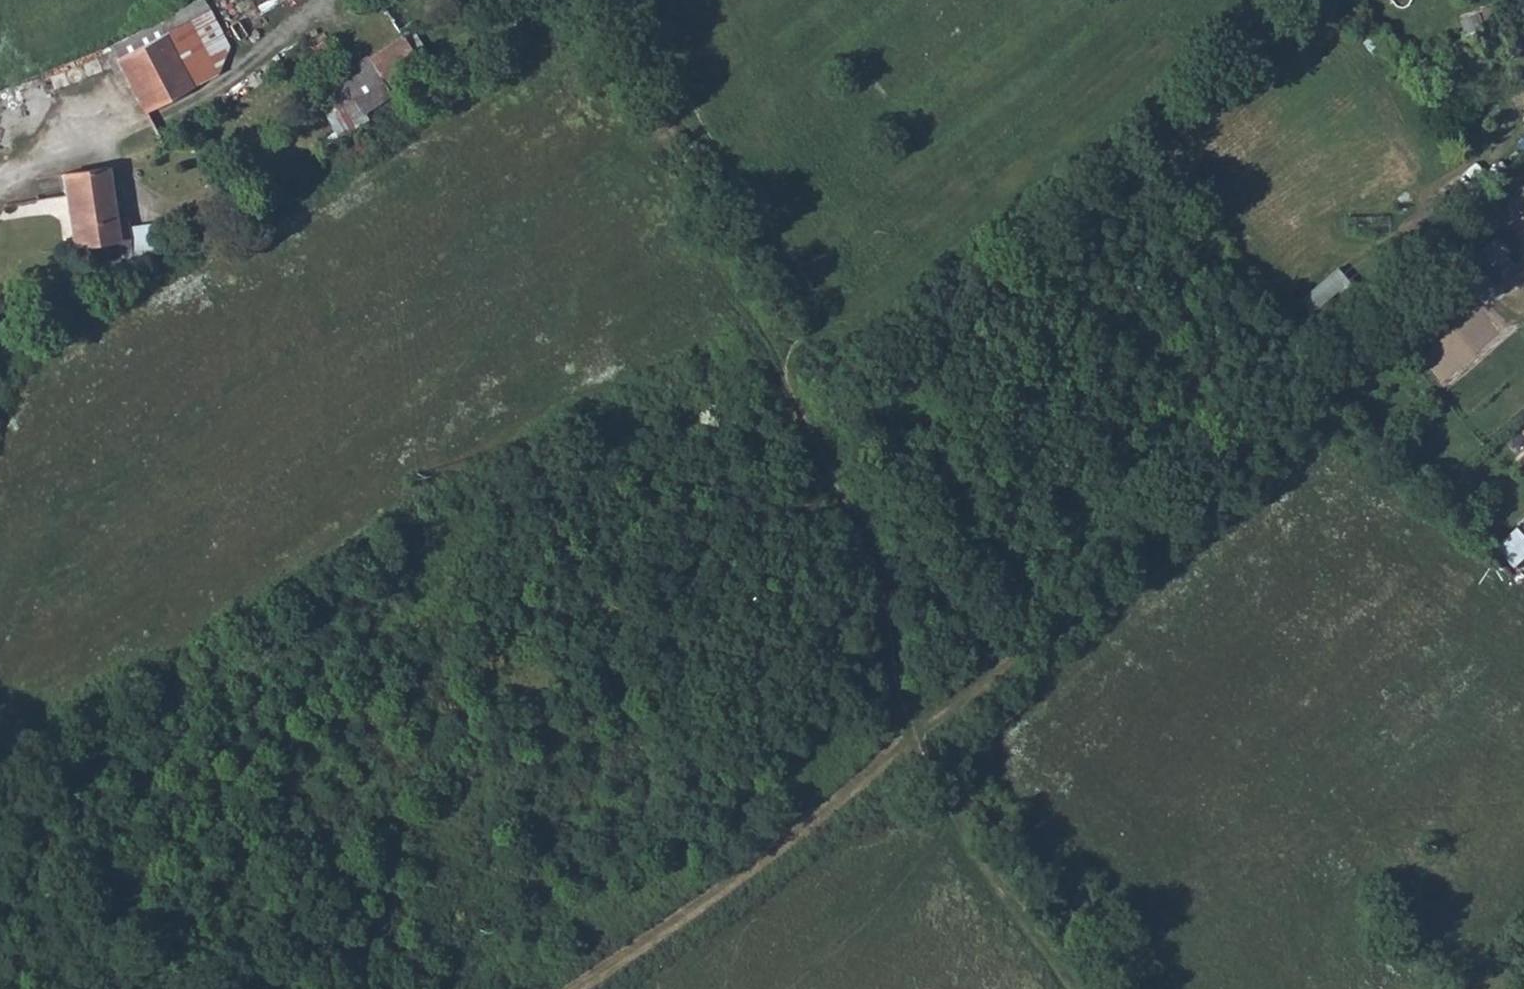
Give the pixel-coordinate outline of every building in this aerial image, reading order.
[(117,59),(145,112),(191,88),(164,34),(117,59)] [(62,174),(72,247),(129,238),(131,251),(160,247),(157,222),(128,226),(126,217),(115,219),(107,168),(62,174)] [(1467,260),(1453,276),(1480,301),(1516,266),(1504,254),(1509,250),(1495,236),(1467,260)] [(1335,269),(1299,299),(1310,312),(1346,282),(1335,269)]
